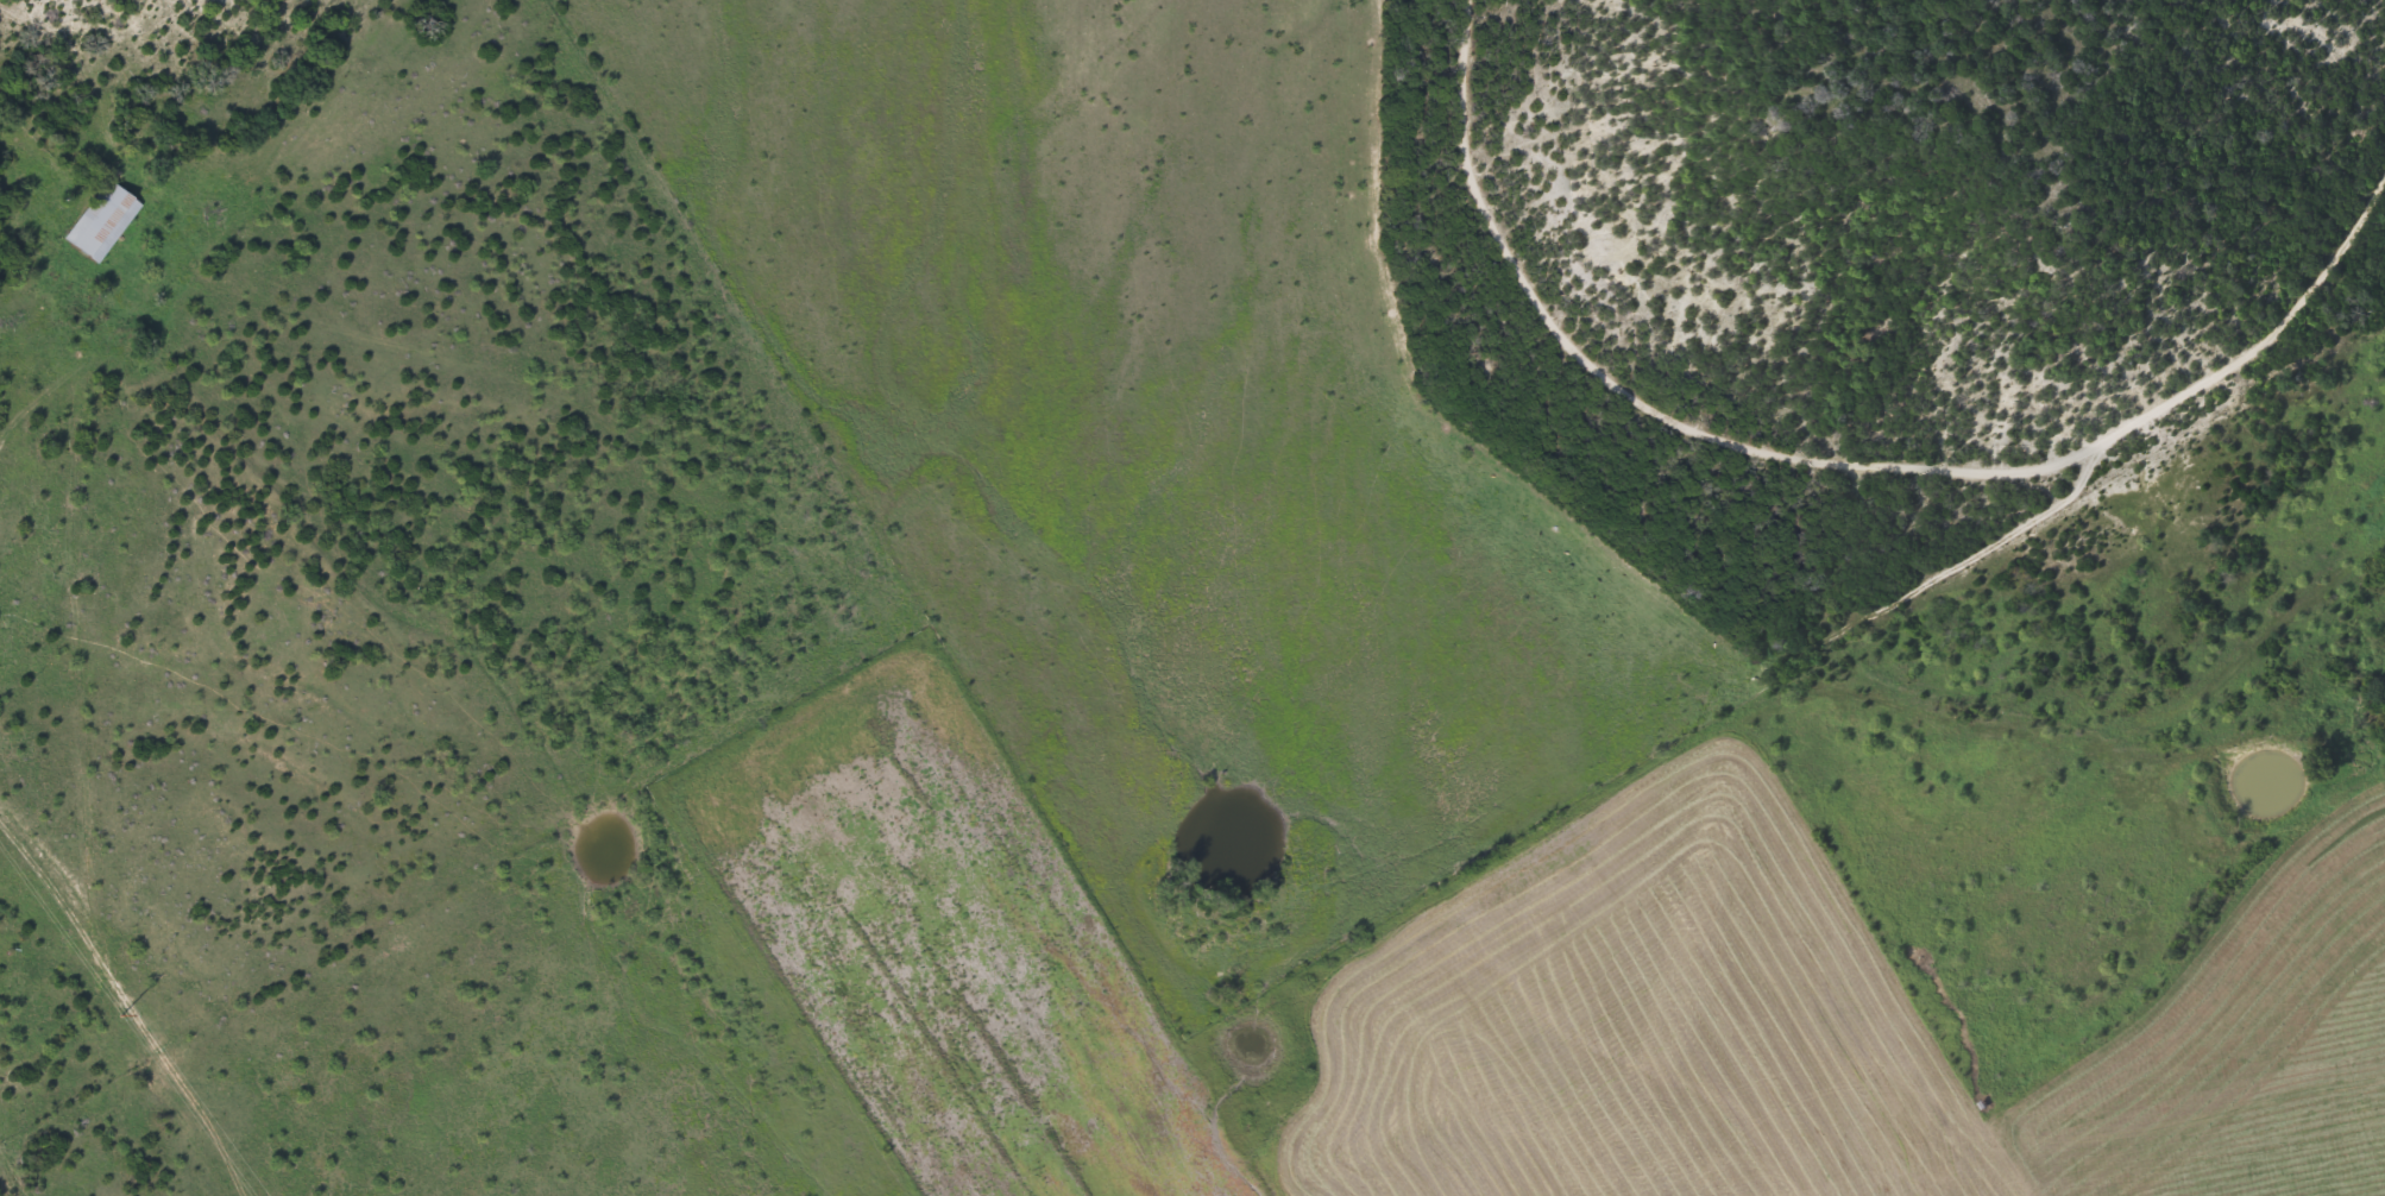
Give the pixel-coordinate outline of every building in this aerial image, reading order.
[(113,177),(74,239),(109,262),(149,200),(113,177)]
